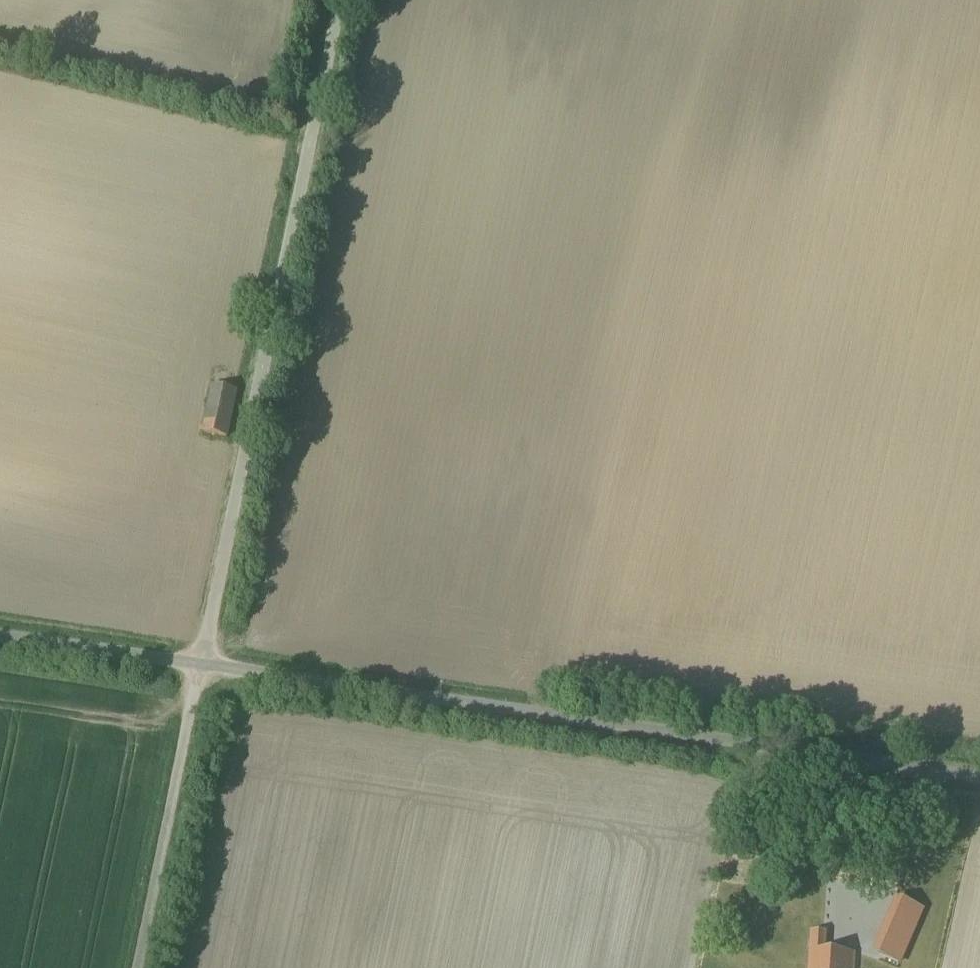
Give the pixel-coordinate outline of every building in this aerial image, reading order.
[(233,396),(210,391),(200,437),(223,442),(233,396)] [(822,953),(823,933),(812,933),(810,967),(852,967),(853,955),(822,953)]
